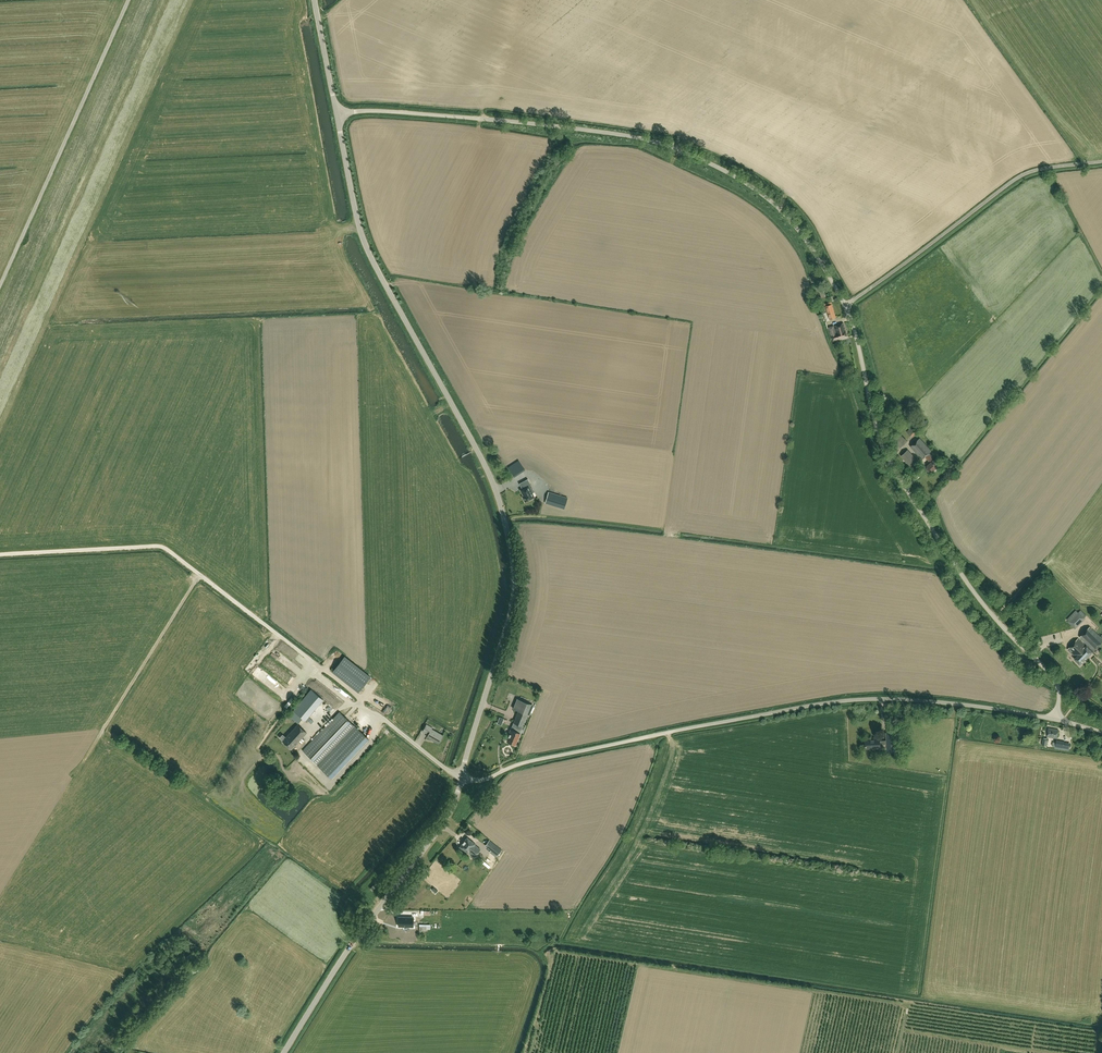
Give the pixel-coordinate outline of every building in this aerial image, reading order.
[(825,306),(830,320),(837,318),(832,304),(831,302),(824,304),(825,306)] [(845,331),(843,323),(835,326),(836,327),(834,328),(834,326),(829,327),(832,336),(833,340),(847,336),(845,331)] [(906,430),(910,434),(917,426),(913,422),(906,430)] [(901,448),(907,441),(898,431),(892,438),(896,443),(894,445),(898,450),(901,448)] [(910,447),(922,459),(925,456),(931,462),(927,466),(932,472),(939,466),(933,460),(931,457),(931,456),(929,453),(931,451),(920,438),(910,447)] [(901,456),(912,468),(918,461),(908,450),(901,456)] [(514,477),(525,470),(518,460),(508,467),(514,477)] [(559,486),(560,478),(549,477),(548,484),(559,486)] [(528,479),(519,483),(519,484),(521,483),(523,486),(523,487),(522,488),(523,488),(520,490),(524,496),(522,497),(525,502),(529,500),(530,500),(533,499),(533,498),(534,497),(532,493),(535,492),(528,479)] [(568,498),(548,492),(545,503),(564,509),(568,498)] [(1076,610),(1067,619),(1069,621),(1068,622),(1075,628),(1085,619),(1084,618),(1086,616),(1081,610),(1078,613),(1076,610)] [(1076,657),(1074,659),(1080,665),(1101,642),(1101,639),(1090,627),(1080,637),(1087,644),(1085,646),(1078,639),(1068,649),(1076,657)] [(332,672),(358,692),(371,677),(345,656),(332,672)] [(313,663),(302,677),(307,681),(318,667),(313,663)] [(328,678),(324,683),(335,693),(339,688),(328,678)] [(293,710),(302,718),(305,720),(323,699),(311,689),(293,710)] [(370,695),(367,701),(372,704),(375,698),(370,695)] [(517,699),(513,709),(518,711),(513,723),(523,727),(528,714),(530,715),(533,705),(517,699)] [(377,700),(374,707),(387,712),(389,707),(382,705),(383,703),(377,700)] [(339,712),(302,751),(319,767),(331,778),(368,739),(339,712)] [(487,734),(493,736),(498,723),(493,721),(487,734)] [(426,724),(422,731),(428,735),(427,737),(438,743),(443,736),(432,729),(433,728),(426,724)] [(291,749),(298,742),(301,744),(305,740),(302,737),(306,733),(298,725),(283,741),(291,749)] [(511,730),(509,734),(510,734),(507,741),(515,745),(520,734),(521,730),(512,726),(511,730)] [(1049,728),(1047,736),(1057,738),(1058,730),(1049,728)] [(896,732),(886,732),(887,753),(897,752),(896,732)] [(880,748),(880,738),(873,738),(873,739),(866,739),(866,748),(880,748)] [(1055,749),(1071,751),(1072,748),(1070,748),(1070,743),(1065,742),(1065,741),(1056,740),(1056,742),(1053,742),(1052,745),(1053,747),(1055,747),(1055,749)] [(468,853),(469,852),(474,857),(480,850),(475,845),(475,844),(467,838),(460,847),(468,853)] [(487,846),(493,850),(496,846),(490,841),(487,846)] [(398,926),(413,927),(413,917),(399,917),(398,926)]
